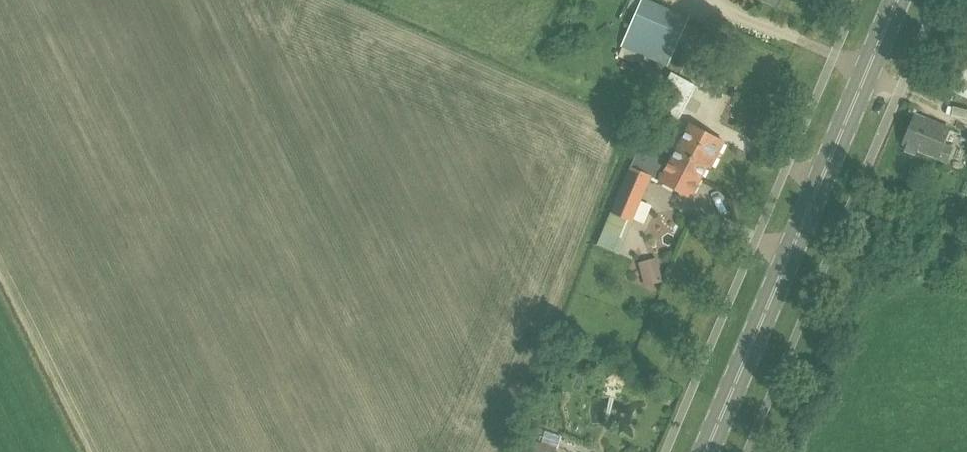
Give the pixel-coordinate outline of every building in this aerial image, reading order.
[(673,10),(651,0),(642,0),(622,46),(668,66),(690,17),(673,10)] [(723,70),(708,56),(699,66),(713,80),(723,70)] [(697,86),(678,76),(672,73),(644,129),(649,131),(667,142),(697,86)] [(950,99),(966,106),(966,97),(954,91),(950,99)] [(945,160),(951,147),(942,143),(948,127),(915,114),(903,143),(905,144),(904,149),(917,154),(918,150),(945,160)] [(690,124),(670,163),(700,179),(707,165),(711,167),(724,141),(690,124)] [(690,197),(700,179),(670,163),(639,146),(603,231),(625,240),(652,176),(661,180),(661,181),(690,197)] [(656,257),(639,261),(645,285),(663,280),(656,257)] [(557,448),(533,440),(530,451),(555,451),(557,448)]
